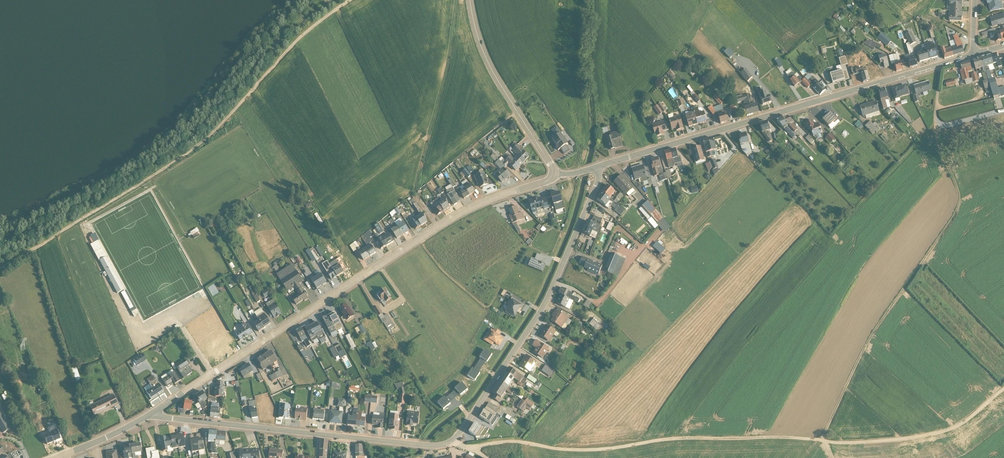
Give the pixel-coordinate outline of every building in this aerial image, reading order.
[(962,11),(963,1),(950,0),(950,11),(962,11)] [(987,5),(988,5),(990,12),(1003,9),(1001,0),(986,0),(987,5)] [(962,22),(962,11),(950,11),(949,21),(962,22)] [(990,18),(993,27),(1003,24),(1003,13),(990,18)] [(996,42),(1002,40),(1000,32),(996,33),(995,29),(981,33),(982,36),(989,34),(992,33),(989,34),(991,38),(993,37),(994,37),(996,42)] [(910,46),(916,42),(910,32),(904,35),(908,43),(910,46)] [(963,46),(957,35),(953,37),(954,40),(949,42),(954,56),(958,55),(964,53),(962,47),(963,46)] [(866,41),(879,49),(881,46),(869,40),(868,41),(867,40),(866,41)] [(875,47),(866,41),(864,45),(873,50),(875,47)] [(932,42),(924,45),(928,60),(937,57),(932,42)] [(908,43),(906,44),(909,56),(905,57),(904,57),(907,64),(908,63),(910,68),(917,66),(912,51),(910,46),(908,43)] [(919,62),(928,60),(924,45),(921,46),(922,49),(921,49),(921,50),(921,52),(917,54),(919,62)] [(944,59),(954,56),(951,47),(945,49),(944,47),(941,49),(944,59)] [(841,50),(838,51),(840,58),(838,59),(841,67),(847,65),(845,57),(844,57),(841,50)] [(883,63),(884,68),(889,67),(885,55),(881,53),(877,54),(880,64),(883,63)] [(896,54),(891,55),(888,56),(891,65),(894,64),(896,72),(902,70),(898,56),(896,54)] [(999,68),(1001,67),(1002,67),(999,58),(998,59),(996,54),(991,56),(995,70),(996,72),(999,71),(999,68)] [(994,99),(1003,96),(1003,88),(998,89),(994,79),(993,79),(992,75),(991,75),(990,71),(995,70),(991,56),(982,59),(988,78),(994,99)] [(982,72),(982,73),(984,81),(983,82),(985,89),(991,88),(988,78),(982,59),(973,61),(973,62),(976,70),(979,69),(980,72),(982,72)] [(973,62),(970,63),(962,65),(961,65),(962,70),(960,70),(962,81),(965,81),(966,84),(979,81),(976,72),(971,74),(972,78),(970,79),(968,73),(972,72),(972,71),(976,70),(973,62)] [(828,75),(830,80),(830,79),(831,79),(832,83),(839,81),(840,82),(848,80),(846,72),(844,71),(842,72),(840,66),(835,67),(837,72),(828,75)] [(858,67),(851,69),(853,75),(860,73),(863,83),(869,81),(865,67),(859,69),(858,67)] [(746,70),(741,75),(748,82),(753,78),(746,70)] [(789,81),(794,87),(799,83),(792,73),(787,76),(789,80),(789,81)] [(820,95),(822,94),(825,90),(812,76),(811,77),(808,74),(804,77),(807,81),(807,82),(810,85),(811,84),(813,87),(813,88),(820,95)] [(804,79),(801,82),(807,88),(810,86),(804,79)] [(913,86),(916,95),(923,93),(923,96),(928,95),(927,92),(931,91),(928,82),(913,86)] [(909,95),(906,85),(891,89),(894,100),(895,99),(896,102),(900,101),(899,99),(900,98),(900,97),(909,95)] [(886,95),(884,88),(877,90),(883,110),(887,108),(885,101),(888,100),(887,94),(886,95)] [(765,92),(763,93),(762,89),(757,90),(758,94),(759,94),(762,105),(771,102),(769,96),(767,97),(765,92)] [(716,94),(712,97),(720,105),(723,102),(716,94)] [(744,107),(747,116),(753,114),(747,95),(742,96),(742,95),(733,98),(735,104),(743,102),(745,107),(744,107)] [(749,95),(747,95),(753,114),(758,113),(754,98),(752,99),(751,96),(750,97),(749,95)] [(876,102),(859,107),(862,117),(865,116),(866,119),(879,115),(879,112),(876,102)] [(661,103),(654,107),(659,115),(666,112),(661,103)] [(711,106),(708,109),(714,117),(717,115),(720,124),(727,122),(723,110),(721,105),(713,108),(711,106)] [(697,108),(693,110),(698,125),(706,122),(707,122),(704,112),(703,112),(702,109),(700,108),(698,109),(697,108)] [(689,111),(685,112),(686,116),(685,116),(688,128),(698,125),(693,111),(689,112),(689,111)] [(822,120),(828,127),(830,126),(829,125),(833,122),(834,123),(837,120),(830,112),(822,120)] [(672,114),(668,115),(671,130),(675,129),(676,131),(683,129),(679,115),(673,117),(672,114)] [(801,139),(802,138),(800,136),(801,135),(797,131),(797,130),(794,127),(795,126),(795,125),(795,124),(794,123),(792,123),(787,117),(785,118),(784,117),(783,118),(783,119),(782,119),(801,139)] [(776,121),(792,139),(796,135),(782,119),(781,120),(780,119),(779,120),(779,121),(776,121)] [(663,121),(652,125),(655,137),(663,135),(663,132),(666,131),(663,121)] [(812,121),(805,124),(807,131),(810,130),(813,137),(814,137),(816,140),(822,138),(821,134),(822,134),(818,124),(813,125),(812,121)] [(767,122),(759,124),(762,133),(768,142),(772,141),(770,133),(771,133),(771,130),(769,130),(767,122)] [(870,122),(865,126),(872,134),(875,131),(876,133),(881,129),(875,123),(872,125),(870,122)] [(560,149),(564,155),(569,151),(566,146),(567,145),(558,131),(556,128),(551,131),(554,134),(555,137),(552,139),(556,146),(555,147),(558,151),(560,149)] [(618,131),(610,134),(610,137),(606,138),(610,150),(622,147),(618,131)] [(781,131),(776,135),(781,141),(786,137),(781,131)] [(742,151),(746,155),(752,154),(746,133),(739,135),(740,141),(739,141),(742,151)] [(830,134),(825,138),(830,144),(832,142),(833,144),(836,141),(835,140),(835,139),(830,134)] [(814,141),(808,135),(805,138),(811,144),(814,141)] [(703,142),(707,158),(717,155),(713,139),(703,142)] [(517,145),(516,146),(512,150),(518,156),(516,157),(522,164),(529,157),(523,152),(523,151),(517,145)] [(700,146),(691,149),(695,163),(696,165),(705,162),(704,160),(700,146)] [(670,151),(674,165),(679,164),(675,150),(675,149),(670,151)] [(664,153),(669,168),(672,167),(673,171),(675,170),(674,167),(674,166),(670,151),(664,153)] [(506,167),(493,155),(492,154),(490,157),(496,162),(495,164),(501,170),(495,175),(501,183),(504,181),(505,181),(511,176),(504,168),(506,167)] [(516,171),(522,164),(516,157),(514,159),(510,156),(508,154),(503,159),(501,157),(500,158),(499,158),(498,158),(494,154),(493,155),(506,167),(508,165),(509,166),(510,166),(516,171)] [(660,181),(667,179),(666,173),(665,173),(663,174),(658,158),(651,160),(652,164),(650,165),(654,177),(658,175),(660,181)] [(709,162),(713,170),(718,168),(714,160),(709,162)] [(846,163),(843,160),(837,166),(839,169),(846,163)] [(462,172),(467,179),(471,175),(469,173),(474,171),(470,165),(466,168),(467,168),(462,172)] [(641,183),(648,181),(643,165),(631,168),(635,181),(638,180),(639,183),(641,183)] [(482,169),(479,171),(480,173),(474,176),(477,185),(478,184),(480,188),(489,184),(484,172),(483,172),(482,169)] [(629,197),(634,191),(633,189),(633,188),(621,175),(613,182),(625,196),(627,195),(629,197)] [(469,196),(475,192),(470,185),(469,185),(466,180),(461,183),(469,196)] [(461,201),(450,185),(445,188),(447,191),(446,191),(448,194),(447,195),(454,205),(461,201)] [(607,186),(601,193),(609,199),(615,192),(607,186)] [(459,187),(457,189),(458,192),(461,196),(462,196),(464,199),(469,196),(464,188),(461,190),(459,187)] [(443,192),(440,188),(437,190),(439,194),(436,196),(438,198),(436,199),(444,212),(449,208),(447,204),(448,203),(442,194),(440,195),(440,194),(443,192)] [(551,195),(555,211),(564,209),(559,192),(551,195)] [(620,215),(621,215),(624,211),(617,205),(614,202),(609,199),(601,193),(598,197),(599,197),(597,200),(605,206),(604,206),(608,209),(611,206),(615,209),(614,211),(620,215)] [(624,197),(620,193),(616,198),(617,198),(614,202),(617,205),(620,201),(624,197)] [(529,202),(531,209),(531,210),(531,211),(532,211),(533,214),(537,212),(537,210),(543,208),(543,210),(548,208),(545,199),(541,200),(541,198),(529,202)] [(425,218),(426,218),(416,202),(415,203),(413,199),(409,202),(411,205),(413,204),(420,215),(416,218),(421,226),(427,222),(425,218)] [(444,212),(436,200),(430,204),(433,208),(437,216),(444,212)] [(656,223),(662,218),(648,201),(642,207),(656,223)] [(519,214),(516,206),(508,209),(510,215),(509,215),(513,226),(518,233),(520,232),(516,225),(517,224),(516,222),(525,219),(522,212),(519,214)] [(658,226),(642,207),(638,209),(648,220),(647,221),(655,229),(658,226)] [(408,218),(402,208),(399,210),(405,220),(408,218)] [(413,226),(415,230),(421,226),(416,218),(411,211),(409,212),(406,213),(411,221),(410,222),(412,227),(413,226)] [(391,230),(397,239),(403,235),(391,216),(388,218),(390,220),(389,221),(388,222),(389,224),(390,224),(392,226),(394,228),(391,230)] [(587,221),(584,227),(597,233),(601,223),(602,220),(594,216),(592,219),(591,223),(587,221)] [(670,228),(662,218),(656,223),(664,233),(670,228)] [(409,231),(400,219),(395,222),(403,235),(409,231)] [(606,230),(611,232),(615,224),(610,222),(606,230)] [(386,246),(393,242),(389,234),(386,235),(378,224),(374,226),(376,229),(386,246)] [(597,233),(584,227),(581,233),(582,233),(581,236),(583,236),(584,234),(595,239),(597,233)] [(198,228),(191,231),(193,238),(200,235),(198,228)] [(375,235),(373,237),(380,250),(386,246),(376,229),(374,230),(373,231),(375,235)] [(372,241),(370,238),(367,233),(361,237),(367,247),(365,249),(370,256),(376,252),(370,243),(372,241)] [(604,261),(615,235),(612,233),(601,260),(604,261)] [(659,239),(653,246),(662,254),(666,249),(661,245),(663,242),(659,239)] [(94,243),(90,245),(99,261),(117,293),(124,290),(97,241),(94,243)] [(355,242),(350,247),(353,252),(356,250),(363,260),(370,256),(365,249),(362,250),(360,248),(359,248),(355,242)] [(319,258),(313,248),(310,250),(316,260),(319,258)] [(603,271),(618,278),(625,259),(610,253),(603,271)] [(537,254),(534,260),(531,259),(528,266),(542,273),(542,272),(545,265),(542,263),(544,257),(537,254)] [(602,266),(582,257),(579,264),(585,266),(584,268),(587,269),(587,271),(598,276),(602,266)] [(281,262),(280,260),(273,264),(274,267),(273,267),(278,274),(280,273),(278,269),(279,269),(276,265),(281,262)] [(336,260),(329,264),(337,277),(343,272),(336,260)] [(327,261),(322,264),(327,273),(326,273),(328,276),(329,276),(331,280),(337,277),(327,261)] [(287,291),(303,281),(292,265),(277,275),(287,291)] [(321,286),(326,283),(320,274),(316,277),(321,286)] [(316,277),(311,280),(317,289),(321,286),(316,277)] [(292,299),(296,305),(304,300),(305,301),(308,299),(302,289),(302,288),(299,284),(287,291),(289,294),(295,290),(298,296),(292,299)] [(213,297),(220,293),(215,285),(208,288),(213,297)] [(572,293),(561,288),(558,294),(578,303),(580,299),(573,296),(573,293),(572,293)] [(270,295),(267,289),(262,292),(265,298),(270,295)] [(380,293),(376,295),(383,304),(385,303),(386,303),(392,299),(390,297),(391,296),(388,292),(387,293),(385,289),(384,290),(383,290),(381,291),(381,292),(380,293)] [(125,291),(120,293),(133,317),(138,315),(129,299),(125,291)] [(260,301),(255,292),(251,294),(257,303),(260,301)] [(569,309),(573,301),(560,295),(557,299),(556,299),(554,303),(565,308),(569,309)] [(511,301),(505,311),(514,316),(519,308),(521,309),(523,305),(512,298),(510,301),(511,301)] [(282,314),(273,300),(266,304),(274,318),(282,314)] [(346,305),(340,309),(347,321),(354,316),(352,312),(351,312),(346,305)] [(388,331),(395,327),(387,314),(384,316),(378,307),(374,309),(382,323),(383,323),(388,331)] [(253,309),(252,310),(264,328),(271,324),(261,308),(255,312),(255,310),(255,309),(254,309),(253,309)] [(253,324),(258,332),(264,328),(252,310),(249,312),(255,323),(253,324)] [(568,319),(555,310),(551,316),(553,317),(551,321),(561,328),(562,328),(565,330),(568,326),(571,322),(568,319)] [(333,313),(329,316),(337,330),(338,330),(343,328),(335,314),(334,314),(333,313)] [(337,330),(329,316),(324,318),(325,318),(323,319),(328,329),(330,334),(337,330)] [(577,325),(580,320),(574,317),(571,322),(577,325)] [(595,319),(590,324),(594,328),(599,323),(595,319)] [(325,337),(317,322),(311,326),(319,340),(325,337)] [(235,333),(240,341),(248,336),(252,334),(245,323),(238,328),(239,331),(235,333)] [(362,325),(354,329),(357,333),(360,331),(362,335),(366,333),(362,325)] [(542,332),(540,336),(549,342),(554,335),(557,337),(559,334),(556,332),(545,325),(541,332),(542,332)] [(305,326),(301,328),(305,336),(308,334),(312,342),(318,339),(311,326),(306,328),(305,326)] [(301,328),(296,331),(300,339),(302,342),(304,341),(307,348),(309,347),(309,348),(311,347),(310,346),(301,328)] [(491,330),(484,340),(492,346),(494,343),(499,346),(503,340),(499,336),(501,333),(494,329),(492,331),(491,330)] [(549,349),(536,340),(532,346),(536,349),(533,353),(542,359),(549,349)] [(371,341),(366,344),(367,347),(369,346),(371,351),(375,349),(371,341)] [(338,354),(343,351),(340,344),(334,347),(338,354)] [(330,350),(335,358),(339,356),(334,347),(330,350)] [(484,350),(479,358),(481,358),(486,362),(487,363),(492,355),(484,350)] [(272,368),(275,366),(274,364),(278,362),(271,351),(265,355),(272,368)] [(138,366),(146,360),(142,354),(133,360),(138,366)] [(265,355),(257,360),(261,366),(261,367),(263,371),(271,366),(265,355)] [(526,355),(519,365),(532,373),(534,370),(532,368),(536,362),(526,355)] [(486,362),(481,358),(473,369),(478,373),(486,362)] [(174,365),(183,378),(192,373),(188,366),(190,365),(187,361),(184,363),(182,360),(174,365)] [(253,372),(248,364),(242,367),(243,369),(239,371),(245,379),(252,377),(250,373),(253,372)] [(545,365),(541,371),(551,378),(555,372),(554,372),(554,371),(545,365)] [(518,374),(509,368),(506,373),(524,385),(526,381),(527,380),(523,377),(518,373),(518,374)] [(475,381),(480,374),(478,373),(473,369),(472,369),(467,376),(475,381)] [(174,385),(179,381),(173,372),(173,373),(172,370),(171,371),(169,371),(168,372),(168,373),(161,378),(167,387),(173,383),(174,385)] [(275,373),(278,379),(283,376),(280,371),(275,373)] [(275,373),(269,377),(272,382),(278,379),(275,373)] [(506,373),(500,382),(508,387),(514,379),(506,373)] [(537,380),(529,375),(527,379),(535,384),(537,380)] [(221,382),(221,377),(217,380),(217,382),(216,382),(216,387),(214,387),(214,397),(223,397),(223,382),(221,382)] [(146,392),(151,400),(164,392),(156,380),(149,384),(150,385),(144,389),(146,392)] [(235,382),(231,382),(231,385),(235,385),(237,392),(240,391),(238,381),(235,382)] [(518,397),(519,395),(500,382),(492,393),(495,395),(492,398),(498,402),(501,398),(501,399),(506,391),(511,395),(512,394),(518,397)] [(459,395),(460,396),(467,390),(462,383),(455,389),(456,390),(459,395)] [(456,390),(445,398),(449,403),(459,395),(456,390)] [(207,399),(202,391),(195,396),(197,399),(196,400),(198,403),(194,406),(197,410),(201,407),(203,410),(202,415),(206,416),(207,411),(205,408),(207,407),(207,402),(204,404),(203,402),(207,399)] [(94,416),(95,416),(117,405),(113,395),(93,404),(92,402),(88,404),(89,406),(94,416)] [(437,403),(443,410),(450,404),(449,403),(445,398),(445,397),(437,403)] [(344,407),(345,400),(337,399),(336,407),(339,408),(339,412),(331,411),(330,424),(341,425),(343,413),(342,413),(343,408),(344,407)] [(524,402),(520,410),(523,412),(526,408),(529,410),(534,404),(527,399),(524,402)] [(524,402),(522,400),(516,407),(520,410),(524,402)] [(184,401),(183,410),(190,411),(191,402),(184,401)] [(218,408),(218,404),(211,403),(210,417),(223,419),(224,407),(222,407),(222,408),(218,408)] [(356,427),(358,403),(354,403),(353,411),(353,414),(348,414),(347,426),(356,427)] [(489,403),(486,406),(496,413),(498,414),(500,410),(489,403)] [(280,408),(279,418),(283,419),(283,418),(285,418),(285,419),(289,419),(290,406),(288,405),(288,404),(284,404),(284,405),(280,405),(280,407),(280,408)] [(256,406),(249,407),(250,414),(251,414),(252,418),(258,418),(256,406)] [(295,419),(299,420),(299,421),(306,421),(307,409),(300,408),(300,407),(300,406),(297,406),(296,407),(295,419)] [(482,413),(479,417),(492,426),(497,419),(496,418),(494,416),(496,413),(486,406),(484,410),(484,409),(482,413)] [(313,420),(320,420),(320,422),(324,423),(325,409),(321,409),(320,411),(314,410),(313,420)] [(12,428),(10,425),(8,426),(0,411),(0,428),(3,433),(12,428)] [(362,412),(357,411),(356,427),(365,427),(366,415),(362,414),(362,412)] [(398,412),(390,411),(388,427),(391,428),(390,430),(398,431),(399,431),(399,422),(398,422),(398,415),(398,412)] [(407,423),(407,426),(413,427),(413,424),(418,425),(419,413),(408,412),(406,423),(407,423)] [(380,414),(373,413),(373,416),(372,426),(376,426),(375,429),(383,429),(384,414),(380,413),(380,414)] [(474,425),(469,433),(476,438),(484,437),(488,431),(478,425),(475,423),(474,425)] [(53,442),(60,440),(55,426),(48,428),(50,434),(53,442)] [(211,450),(211,453),(217,454),(214,447),(216,432),(209,431),(207,442),(210,442),(210,450),(211,450)] [(182,432),(179,433),(179,434),(176,435),(176,437),(175,437),(170,438),(172,449),(185,447),(182,432)] [(216,432),(215,444),(224,445),(224,442),(225,442),(225,433),(216,432)] [(50,434),(43,436),(47,445),(53,442),(50,434)] [(193,435),(189,436),(190,440),(189,441),(191,453),(197,452),(198,452),(199,455),(204,455),(201,439),(200,434),(196,435),(196,437),(195,437),(195,438),(194,438),(193,435)] [(164,437),(160,438),(163,452),(166,452),(167,453),(173,452),(170,438),(165,438),(164,437)] [(320,440),(319,450),(319,457),(327,457),(328,450),(328,441),(322,441),(320,440)] [(140,443),(135,444),(130,445),(132,457),(138,457),(138,456),(141,455),(140,452),(141,452),(140,443)] [(126,444),(123,445),(123,449),(122,450),(123,457),(130,457),(132,457),(130,445),(127,446),(126,444)] [(367,457),(363,457),(363,454),(362,445),(355,445),(355,457),(356,457),(367,457)] [(10,453),(7,455),(2,448),(0,449),(0,457),(13,457),(10,453)] [(154,448),(145,449),(147,457),(159,457),(158,451),(155,452),(154,448)] [(239,451),(240,457),(260,457),(259,449),(239,451)] [(270,449),(269,457),(282,457),(283,451),(270,449)]
